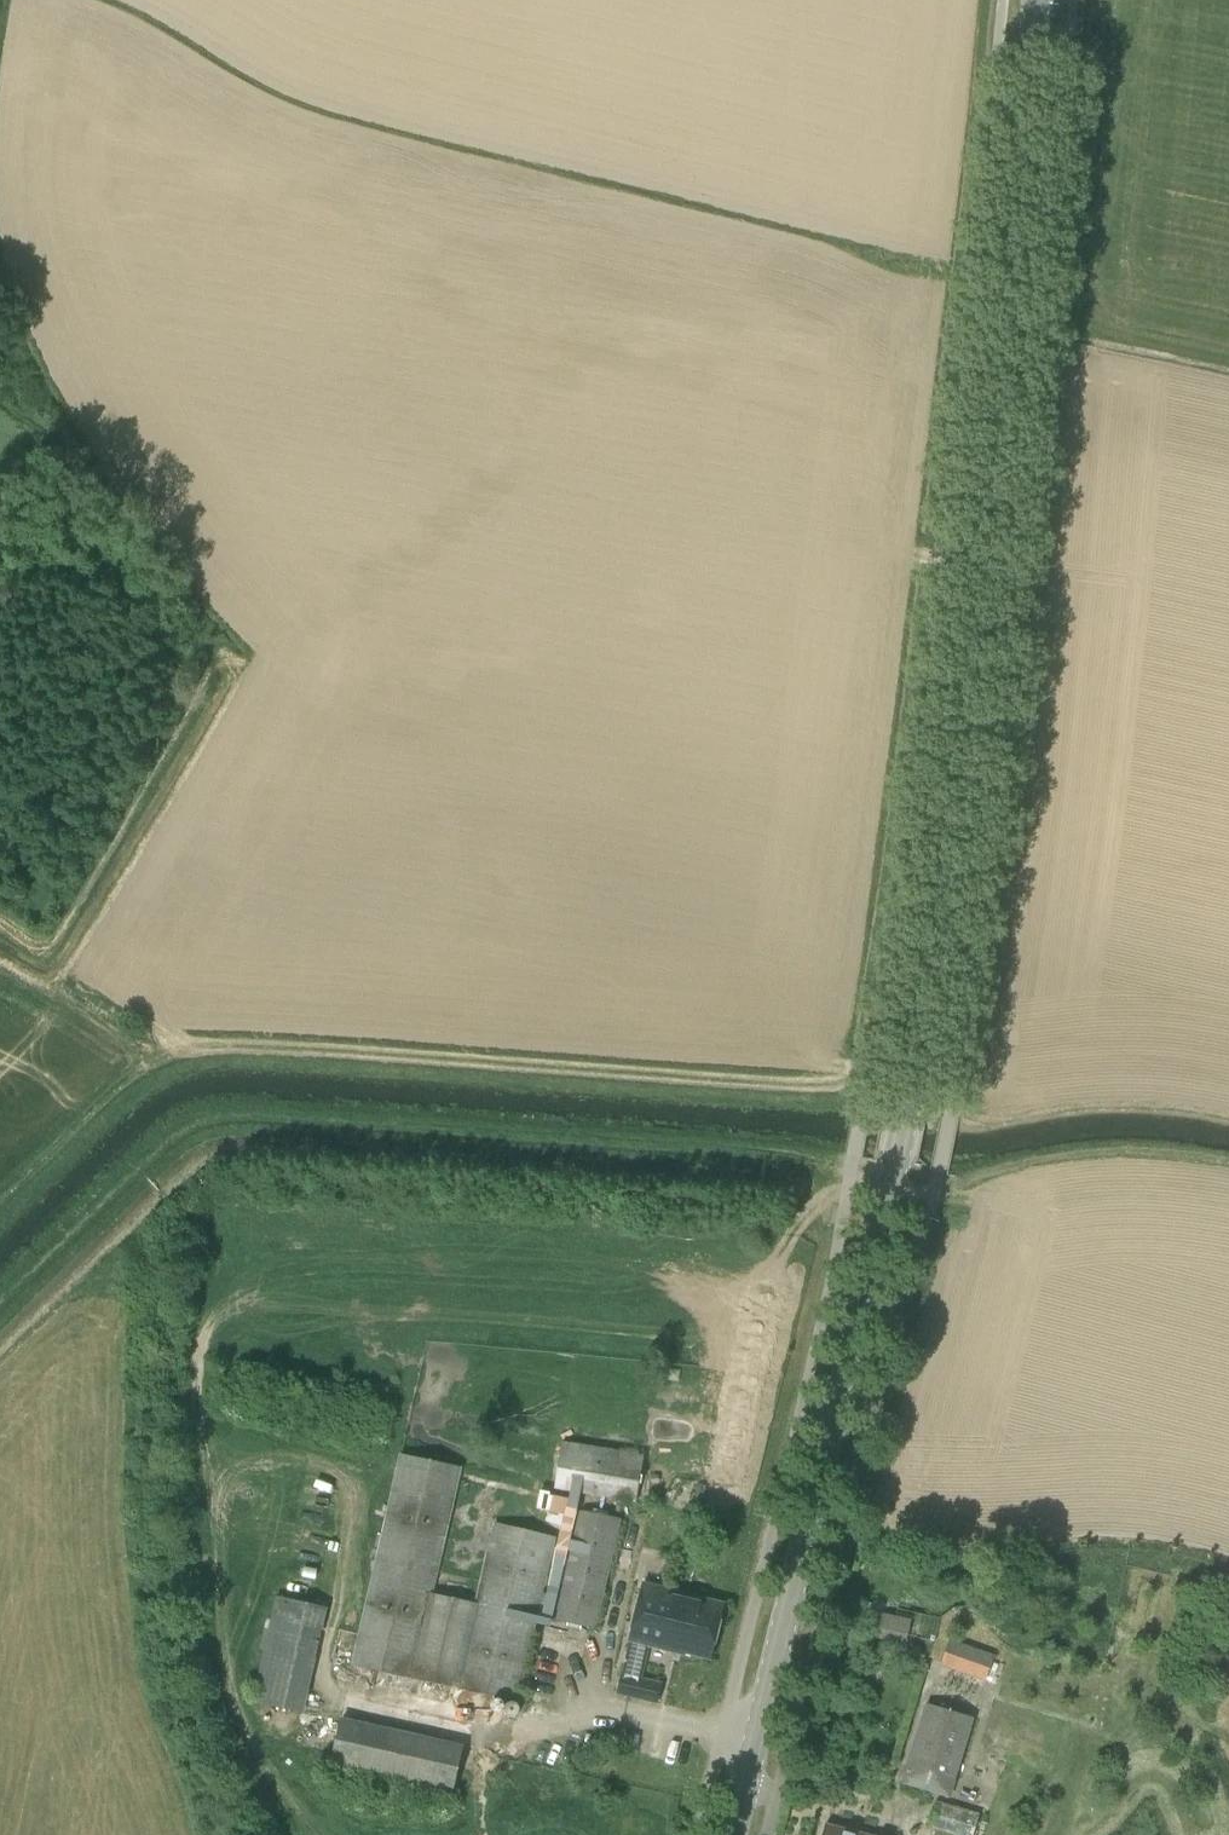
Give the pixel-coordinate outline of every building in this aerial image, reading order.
[(400,1451),(357,1666),(521,1698),(536,1620),(554,1624),(555,1619),(601,1628),(623,1516),(583,1508),(588,1482),(641,1492),(649,1454),(567,1438),(557,1489),(554,1489),(550,1509),(566,1513),(562,1534),(495,1521),(480,1599),(439,1592),(465,1463),(400,1451)] [(673,1648),(710,1657),(723,1603),(685,1594),(686,1592),(644,1582),(630,1640),(672,1650),(673,1648)] [(328,1605),(277,1594),(254,1701),(305,1712),(328,1605)] [(908,1643),(913,1618),(872,1610),(867,1635),(908,1643)] [(997,1655),(952,1639),(943,1665),(988,1681),(997,1655)] [(656,1701),(661,1682),(622,1673),(617,1693),(656,1701)] [(900,1783),(949,1798),(974,1719),(926,1704),(900,1783)] [(452,1798),(462,1745),(341,1717),(328,1770),(452,1798)] [(940,1826),(966,1834),(976,1834),(984,1812),(950,1800),(940,1826)] [(825,1825),(822,1834),(863,1834),(825,1825)]
